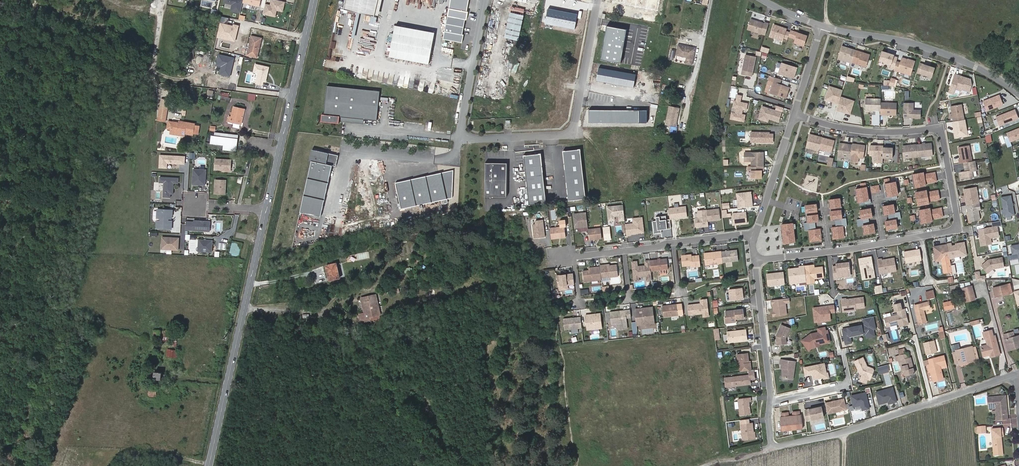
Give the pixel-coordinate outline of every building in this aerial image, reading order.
[(243,0),(224,0),(224,3),(231,4),(230,11),(240,13),(242,3),(243,0)] [(284,3),(272,0),(271,0),(270,6),(265,5),(263,15),(275,18),(276,11),(282,12),(284,3)] [(373,0),(341,0),(339,9),(369,16),(373,0)] [(512,12),(524,15),(525,10),(513,7),(512,12)] [(524,15),(512,12),(506,37),(519,40),(524,15)] [(765,38),(769,26),(765,25),(765,26),(751,22),(748,32),(765,38)] [(434,32),(394,25),(388,56),(428,64),(434,32)] [(628,29),(606,25),(604,37),(626,41),(628,29)] [(789,38),(790,34),(786,32),(787,30),(774,26),(770,38),(784,42),(784,40),(788,41),(789,38)] [(803,46),(806,36),(791,32),(790,34),(789,38),(795,39),(794,43),(803,46)] [(261,38),(251,36),(247,55),(257,57),(261,38)] [(626,41),(604,37),(602,47),(624,51),(626,41)] [(692,47),(676,44),(674,55),(684,57),(683,63),(689,64),(692,47)] [(624,51),(602,47),(600,60),(622,64),(624,51)] [(856,52),(842,48),(838,61),(852,65),(856,52)] [(866,69),(870,57),(856,52),(852,65),(866,69)] [(893,56),(881,52),(878,60),(890,65),(889,68),(893,69),(896,62),(897,59),(893,58),(893,56)] [(753,73),(756,58),(746,55),(743,71),(753,73)] [(908,75),(913,63),(901,58),(899,63),(896,62),(893,69),(893,70),(908,75)] [(794,79),(797,69),(783,64),(779,74),(794,79)] [(931,79),(934,69),(919,65),(916,75),(931,79)] [(971,81),(954,76),(949,93),(954,94),(955,90),(962,92),(962,91),(970,93),(972,86),(971,81)] [(419,80),(415,79),(415,78),(410,78),(408,88),(418,90),(419,80)] [(787,99),(790,88),(780,85),(782,81),(776,79),(771,94),(787,99)] [(374,120),(377,89),(322,85),(320,114),(318,113),(317,121),(335,122),(335,121),(336,116),(360,118),(374,120)] [(842,98),(843,92),(830,88),(826,101),(839,105),(842,98)] [(987,111),(1003,105),(999,95),(983,102),(987,111)] [(747,112),(748,105),(741,103),(742,97),(738,96),(737,103),(735,102),(733,109),(737,110),(736,114),(732,114),(731,120),(744,123),(746,116),(742,116),(743,111),(747,112)] [(851,114),(855,102),(842,98),(839,105),(838,110),(851,114)] [(880,111),(881,104),(881,100),(866,99),(865,110),(880,111)] [(896,117),(897,105),(881,104),(880,111),(880,116),(896,117)] [(921,120),(921,112),(913,112),(913,105),(903,105),(903,119),(921,120)] [(963,121),(961,106),(950,108),(953,123),(963,121)] [(244,109),(233,107),(231,116),(229,116),(228,121),(241,124),(244,109)] [(167,109),(160,108),(158,120),(165,121),(167,109)] [(779,123),(782,114),(763,108),(760,120),(767,122),(768,119),(779,123)] [(640,109),(589,109),(589,122),(640,122),(640,109)] [(680,111),(670,109),(666,127),(676,129),(680,111)] [(1000,126),(1018,118),(1015,109),(996,117),(1000,126)] [(179,123),(168,121),(167,128),(170,129),(170,133),(184,136),(184,134),(193,135),(193,133),(198,134),(199,126),(194,125),(194,123),(179,121),(179,123)] [(967,137),(964,121),(963,121),(953,123),(952,123),(954,139),(967,137)] [(1018,139),(1018,129),(1007,134),(1010,142),(1018,139)] [(229,148),(236,148),(237,135),(215,132),(215,137),(212,136),(211,143),(224,145),(224,149),(229,150),(229,148)] [(774,144),(774,135),(770,135),(770,134),(752,133),(751,143),(774,144)] [(821,150),(824,139),(812,135),(808,148),(820,151),(821,150)] [(836,142),(824,139),(821,150),(833,153),(836,142)] [(863,164),(865,146),(853,144),(852,146),(840,144),(838,157),(850,159),(850,162),(863,164)] [(934,157),(933,145),(904,148),(905,160),(934,157)] [(884,164),(885,147),(871,147),(871,156),(875,156),(875,164),(884,164)] [(971,163),(968,147),(958,148),(960,160),(958,160),(959,165),(963,164),(971,163)] [(300,211),(321,216),(332,164),(336,165),(338,154),(312,149),(309,159),(311,160),(300,211)] [(894,159),(894,149),(885,149),(884,159),(894,159)] [(583,166),(581,150),(564,152),(565,167),(583,166)] [(543,169),(541,154),(524,156),(526,170),(543,169)] [(764,168),(764,154),(745,154),(745,163),(752,163),(752,168),(764,168)] [(230,171),(231,160),(214,159),(214,170),(230,171)] [(507,197),(507,162),(485,162),(485,197),(507,197)] [(972,179),(971,173),(976,172),(974,162),(971,163),(963,164),(964,172),(959,173),(960,181),(972,179)] [(586,193),(583,166),(565,167),(568,195),(586,193)] [(752,168),(748,168),(748,172),(751,172),(751,180),(762,180),(762,172),(764,172),(764,168),(752,168)] [(546,197),(543,169),(526,170),(529,199),(546,197)] [(205,186),(205,171),(193,170),(192,185),(205,186)] [(452,198),(453,171),(395,183),(400,209),(431,203),(432,207),(437,205),(437,201),(452,198)] [(935,173),(923,175),(924,177),(929,176),(930,181),(925,182),(925,184),(936,182),(935,173)] [(923,174),(912,176),(915,189),(926,187),(925,184),(925,182),(930,181),(929,176),(924,177),(923,175),(923,174)] [(172,189),(172,185),(174,185),(174,183),(178,183),(178,178),(160,177),(159,182),(164,182),(163,197),(170,197),(170,193),(173,193),(173,189),(172,189)] [(225,194),(226,180),(215,179),(214,193),(225,194)] [(886,185),(885,185),(887,194),(887,198),(893,197),(893,200),(899,199),(896,183),(890,184),(889,180),(885,180),(886,185)] [(859,206),(865,205),(864,202),(869,201),(868,197),(867,188),(866,188),(865,184),(861,185),(862,189),(856,190),(858,203),(859,203),(859,206)] [(978,205),(976,189),(963,191),(966,207),(978,205)] [(938,191),(927,194),(927,195),(932,194),(933,200),(928,200),(929,202),(940,200),(938,191)] [(927,192),(916,194),(918,207),(929,205),(928,200),(933,200),(932,194),(927,195),(927,194),(927,192)] [(586,200),(586,193),(568,195),(569,201),(586,200)] [(753,209),(751,195),(737,196),(739,211),(753,209)] [(1014,216),(1011,196),(1001,198),(1004,218),(1014,216)] [(547,204),(546,197),(529,199),(529,206),(547,204)] [(840,199),(829,200),(830,208),(836,207),(837,211),(830,212),(831,220),(835,220),(842,219),(841,211),(842,211),(841,207),(840,207),(840,199)] [(805,231),(809,230),(808,223),(815,222),(818,221),(818,214),(811,215),(811,212),(817,211),(816,204),(805,205),(806,212),(806,216),(807,216),(808,223),(804,223),(805,231)] [(979,221),(977,210),(979,210),(978,205),(966,207),(968,223),(979,221)] [(895,214),(894,206),(883,207),(884,216),(895,214)] [(688,218),(686,208),(669,210),(670,220),(688,218)] [(166,221),(166,218),(169,218),(170,215),(171,210),(156,209),(155,228),(170,228),(170,221),(166,221)] [(625,221),(624,209),(608,211),(609,221),(615,221),(614,217),(619,217),(619,222),(625,221)] [(930,209),(919,211),(921,224),(932,222),(932,220),(931,218),(936,217),(936,212),(931,213),(930,211),(930,209)] [(941,209),(930,211),(931,213),(936,212),(936,217),(931,218),(932,220),(943,218),(941,209)] [(721,221),(720,210),(707,211),(709,223),(721,221)] [(872,218),(871,210),(860,211),(862,220),(872,218)] [(709,223),(707,211),(698,212),(699,220),(696,220),(697,229),(709,228),(709,223)] [(588,227),(586,213),(574,215),(575,229),(588,227)] [(896,221),(895,214),(888,215),(889,222),(896,221)] [(746,215),(733,216),(734,226),(748,225),(746,215)] [(671,230),(670,220),(666,221),(666,217),(660,218),(660,222),(653,222),(654,235),(662,234),(661,229),(667,228),(667,230),(671,230)] [(634,224),(625,225),(627,237),(631,236),(631,234),(644,233),(642,218),(633,219),(634,224)] [(870,225),(869,218),(862,220),(863,227),(870,225)] [(209,231),(210,221),(193,220),(193,222),(193,230),(209,231)] [(545,238),(543,220),(536,221),(536,225),(533,225),(535,239),(545,238)] [(898,229),(896,221),(886,223),(887,231),(898,229)] [(795,242),(793,223),(782,224),(782,229),(785,229),(786,239),(783,239),(784,243),(795,242)] [(338,238),(340,227),(329,225),(326,236),(338,238)] [(875,233),(874,225),(870,225),(863,227),(865,235),(875,233)] [(566,237),(565,227),(551,229),(552,239),(566,237)] [(836,227),(832,228),(833,239),(844,238),(843,227),(836,227)] [(997,238),(996,228),(977,231),(980,246),(990,245),(989,239),(997,238)] [(602,239),(601,229),(588,230),(589,241),(602,239)] [(816,229),(809,230),(810,241),(821,240),(820,229),(816,229)] [(178,250),(179,238),(162,237),(161,249),(178,250)] [(212,240),(199,239),(198,251),(212,252),(212,240)] [(1010,246),(1012,254),(1017,253),(1018,262),(1018,244),(1010,246)] [(963,257),(960,245),(957,245),(957,247),(950,248),(950,245),(946,246),(948,260),(948,261),(953,260),(953,259),(963,257)] [(948,260),(946,246),(932,249),(934,262),(948,260)] [(920,262),(918,251),(902,254),(904,265),(920,262)] [(739,263),(738,252),(722,254),(723,264),(739,263)] [(701,267),(700,255),(692,256),(692,254),(682,255),(683,266),(691,266),(691,268),(701,267)] [(723,264),(722,254),(705,256),(706,267),(723,265),(723,264)] [(873,274),(870,258),(858,260),(861,276),(873,274)] [(1001,258),(987,261),(980,267),(986,274),(991,270),(1003,268),(1001,258)] [(669,270),(668,259),(650,261),(651,272),(669,270)] [(895,272),(893,259),(880,261),(880,260),(876,261),(878,275),(895,272)] [(651,272),(650,261),(646,262),(646,267),(638,268),(638,263),(633,263),(635,283),(640,282),(639,277),(642,277),(643,277),(647,277),(648,281),(652,281),(651,272)] [(329,280),(340,278),(336,263),(325,265),(329,280)] [(850,275),(849,263),(835,264),(835,267),(832,267),(833,280),(837,280),(837,277),(850,275)] [(604,266),(599,266),(600,271),(601,279),(618,277),(617,265),(604,267),(604,266)] [(599,266),(589,267),(590,270),(582,271),(584,281),(601,279),(600,271),(599,266)] [(824,278),(822,267),(814,269),(809,269),(809,266),(805,267),(807,284),(815,283),(814,279),(824,278)] [(804,283),(802,267),(797,268),(797,269),(786,271),(788,285),(804,283)] [(785,285),(783,273),(767,275),(768,287),(785,285)] [(574,285),(573,274),(556,276),(558,286),(574,285)] [(961,287),(964,301),(974,298),(971,285),(961,287)] [(1007,285),(993,288),(995,297),(1009,294),(1007,285)] [(875,296),(882,295),(881,288),(873,289),(875,296)] [(746,301),(744,290),(731,291),(732,295),(733,302),(746,301)] [(925,292),(927,299),(935,298),(933,290),(925,292)] [(361,297),(362,301),(364,300),(365,307),(363,307),(365,318),(380,315),(377,298),(374,299),(373,295),(361,297)] [(846,300),(842,301),(844,314),(857,312),(856,310),(865,308),(864,298),(846,301),(846,300)] [(960,298),(953,299),(954,303),(957,303),(958,306),(962,305),(960,298)] [(709,317),(707,299),(701,300),(701,304),(688,305),(689,315),(703,314),(703,317),(709,317)] [(790,299),(773,301),(775,317),(789,315),(787,303),(791,303),(790,299)] [(952,301),(943,303),(945,310),(954,308),(952,301)] [(928,302),(914,305),(918,323),(926,321),(923,311),(930,309),(928,302)] [(899,317),(889,319),(891,328),(901,325),(902,327),(910,326),(906,310),(903,311),(901,304),(895,306),(896,314),(898,313),(899,317)] [(679,317),(678,306),(663,308),(664,318),(679,317)] [(832,322),(831,314),(836,313),(835,307),(814,311),(816,325),(832,322)] [(654,324),(652,308),(635,310),(637,326),(654,324)] [(631,319),(630,311),(610,314),(611,323),(617,323),(618,331),(627,330),(626,319),(631,319)] [(746,320),(745,311),(727,313),(728,319),(727,319),(727,325),(738,324),(738,321),(746,320)] [(946,313),(950,325),(955,324),(951,312),(946,313)] [(602,329),(600,314),(585,316),(587,331),(602,329)] [(582,328),(580,317),(563,319),(564,330),(582,328)] [(866,321),(867,327),(846,331),(847,339),(868,334),(869,336),(870,340),(877,338),(875,331),(878,331),(875,319),(866,321)] [(788,339),(793,329),(784,325),(778,337),(779,346),(789,345),(788,339)] [(828,328),(821,330),(822,334),(815,335),(807,342),(813,349),(819,344),(830,342),(828,328)] [(750,340),(748,330),(729,332),(730,342),(750,340)] [(991,330),(983,332),(984,339),(986,338),(987,345),(981,347),(983,357),(990,355),(990,357),(1000,355),(995,336),(993,336),(991,330)] [(868,334),(847,339),(848,346),(854,344),(853,339),(869,336),(868,334)] [(1005,339),(1008,350),(1018,347),(1018,336),(1005,339)] [(933,340),(923,343),(926,355),(936,352),(933,340)] [(975,359),(972,347),(972,346),(955,350),(956,352),(952,353),(955,364),(958,363),(958,365),(975,361),(975,359)] [(168,349),(166,356),(176,358),(177,350),(168,349)] [(753,371),(752,363),(751,363),(750,354),(739,355),(740,365),(742,364),(742,372),(753,371)] [(907,354),(901,356),(902,361),(904,371),(906,371),(907,376),(916,374),(912,358),(911,359),(909,359),(907,354)] [(931,371),(933,381),(943,378),(942,373),(939,374),(937,366),(940,366),(946,364),(944,355),(928,360),(930,365),(927,365),(929,372),(931,371)] [(875,370),(869,368),(865,359),(856,362),(862,376),(864,376),(861,383),(868,385),(870,379),(873,380),(876,373),(875,370)] [(794,380),(797,363),(782,361),(781,365),(783,365),(782,369),(786,370),(784,379),(794,380)] [(828,375),(826,365),(806,369),(807,376),(814,375),(815,380),(825,378),(828,375)] [(162,372),(151,371),(150,378),(161,379),(162,373),(162,372)] [(752,384),(751,375),(726,378),(727,387),(752,384)] [(157,384),(149,384),(148,396),(156,397),(157,384)] [(898,403),(894,389),(878,394),(881,405),(890,403),(891,405),(898,403)] [(871,411),(868,395),(853,398),(855,408),(863,407),(864,412),(871,411)] [(1006,396),(988,398),(989,408),(996,408),(997,420),(1008,419),(1007,411),(1006,411),(1006,408),(1007,408),(1006,396)] [(756,414),(755,402),(757,402),(757,397),(744,399),(746,415),(756,414)] [(845,401),(827,405),(829,415),(847,411),(845,401)] [(823,408),(811,411),(813,421),(825,418),(823,408)] [(804,430),(802,416),(801,416),(801,412),(794,413),(794,417),(790,417),(790,413),(783,414),(783,418),(782,418),(783,432),(804,430)] [(755,439),(754,423),(742,425),(744,440),(755,439)] [(1004,433),(1004,428),(992,429),(993,446),(1003,445),(1002,436),(1002,433),(1004,433)] [(1003,454),(1003,445),(993,446),(994,455),(1003,454)]
